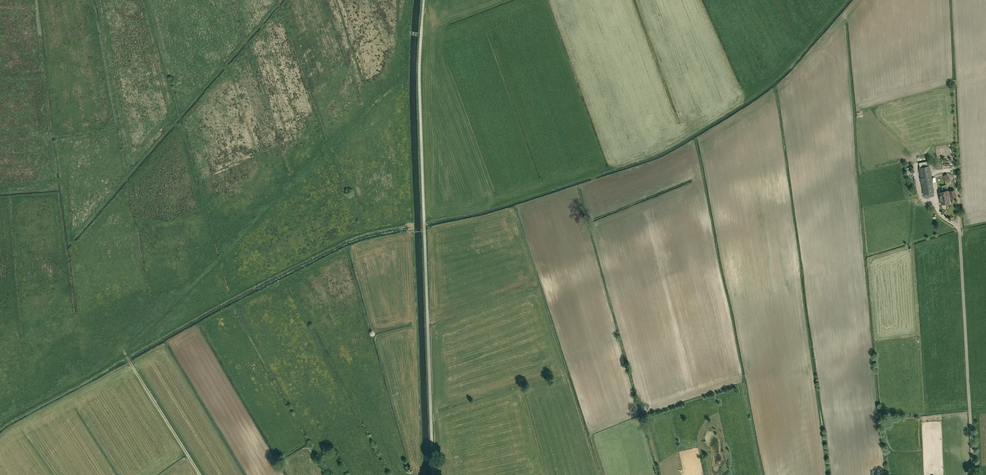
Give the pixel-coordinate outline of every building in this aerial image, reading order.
[(955,146),(947,146),(947,153),(944,152),(944,154),(954,155),(955,146)] [(930,165),(919,167),(923,194),(934,192),(930,165)] [(947,190),(943,191),(943,188),(940,189),(940,191),(939,192),(941,204),(950,202),(949,198),(956,196),(955,189),(947,191),(947,190)]
